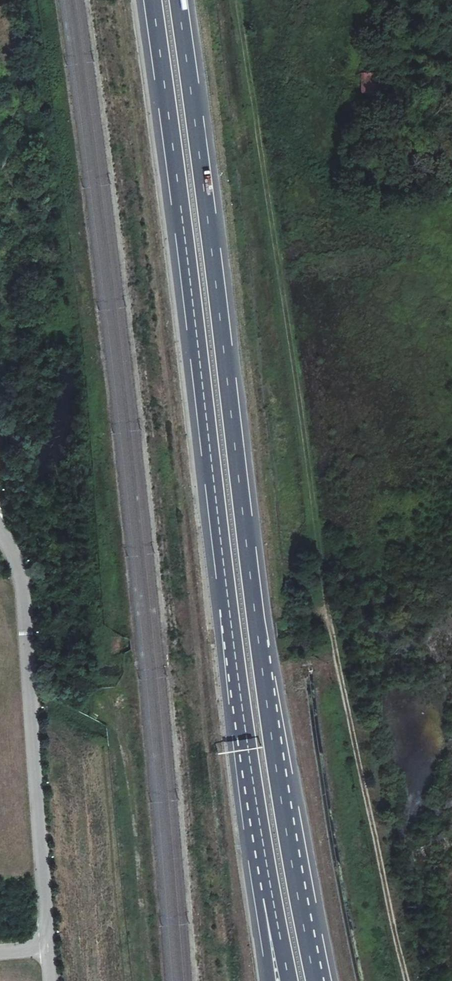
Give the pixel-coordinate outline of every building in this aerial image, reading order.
[(360,94),(376,94),(376,73),(360,73),(360,94)]
